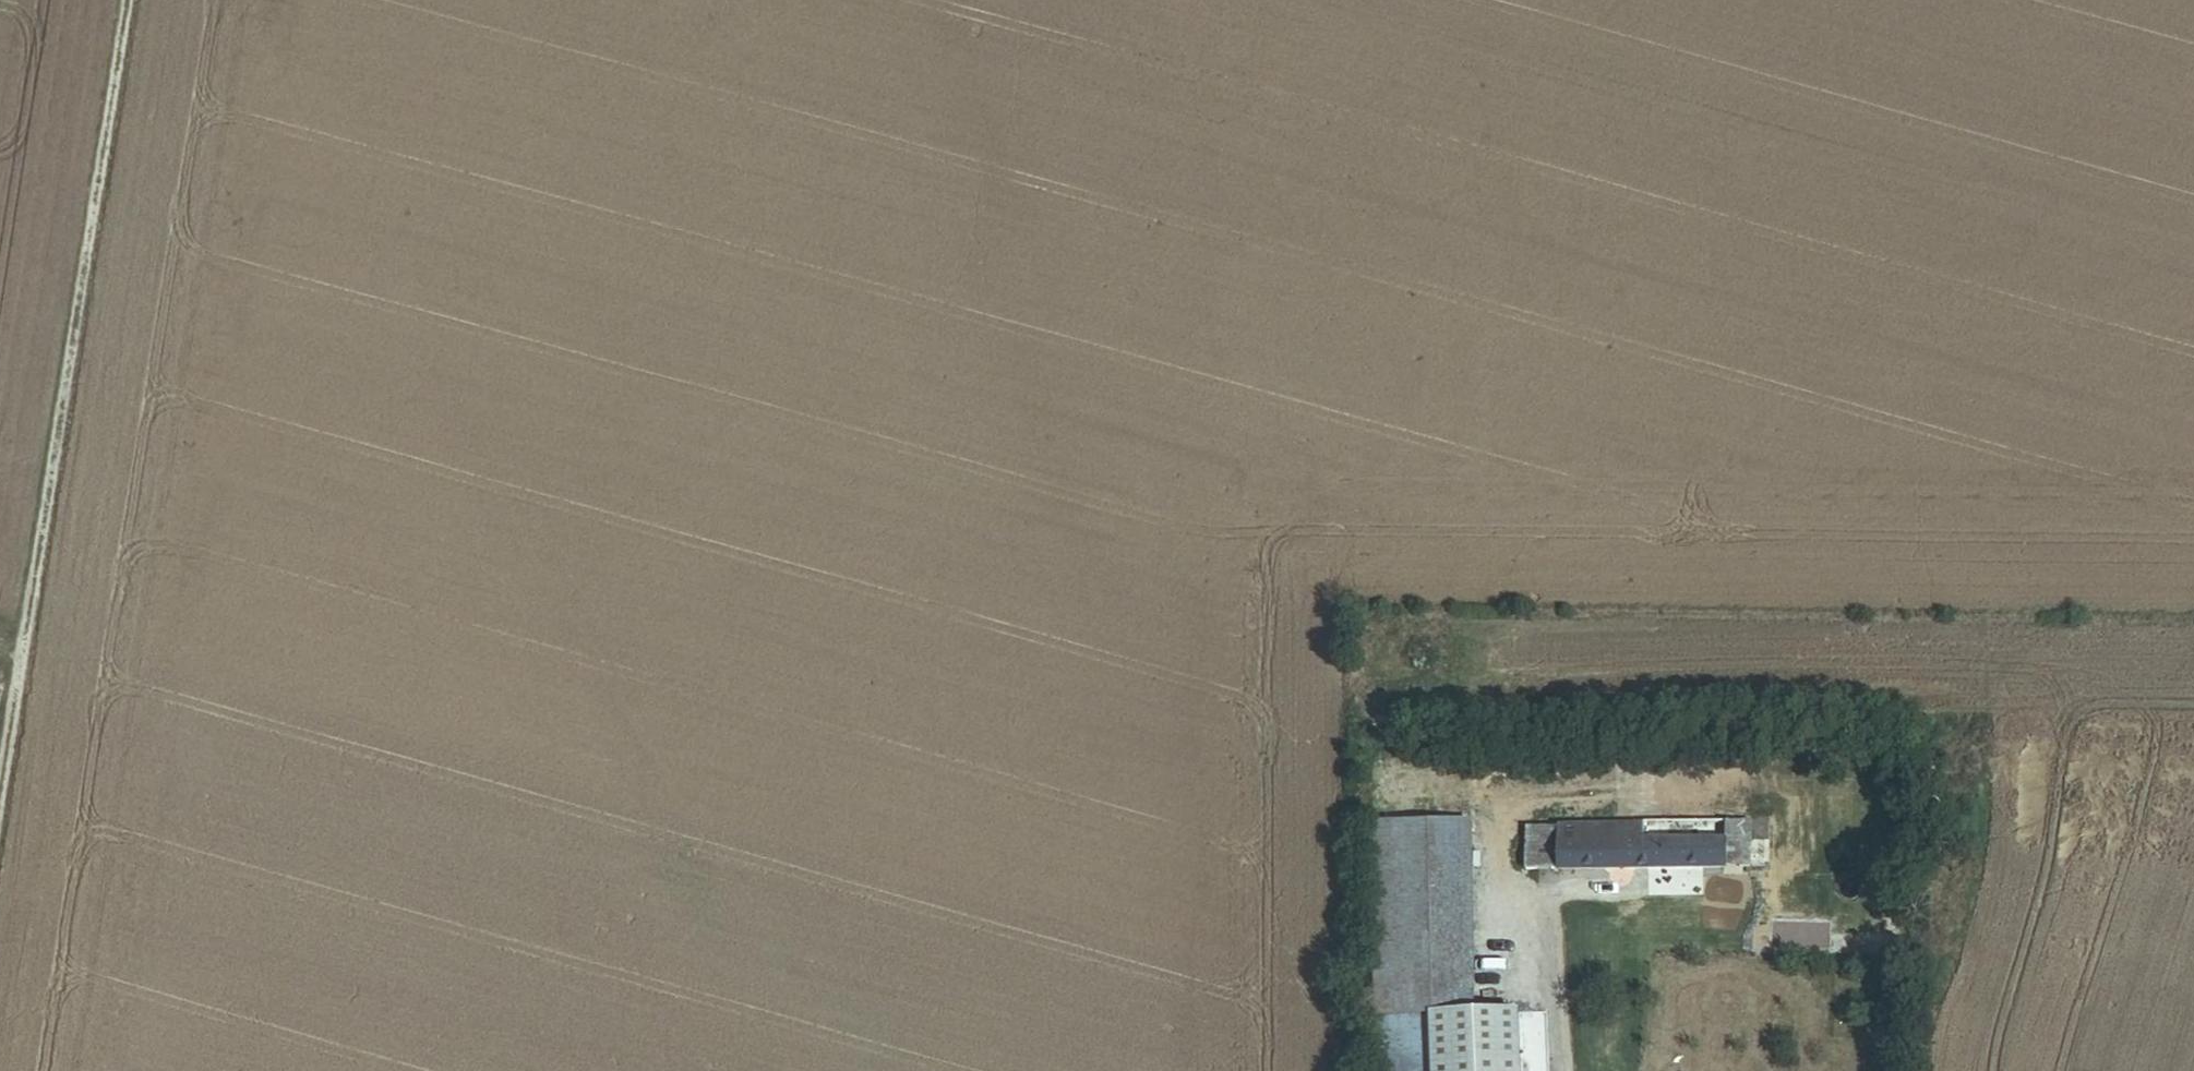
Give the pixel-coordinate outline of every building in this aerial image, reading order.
[(1806,781),(1768,779),(1761,924),(1799,926),(1806,781)] [(1733,828),(1531,829),(1531,871),(1750,870),(1750,810),(1733,810),(1733,828)] [(1372,825),(1372,1070),(1518,1070),(1518,1014),(1472,1014),(1471,825),(1372,825)] [(1518,1023),(1525,1070),(1549,1070),(1542,1020),(1518,1023)]
